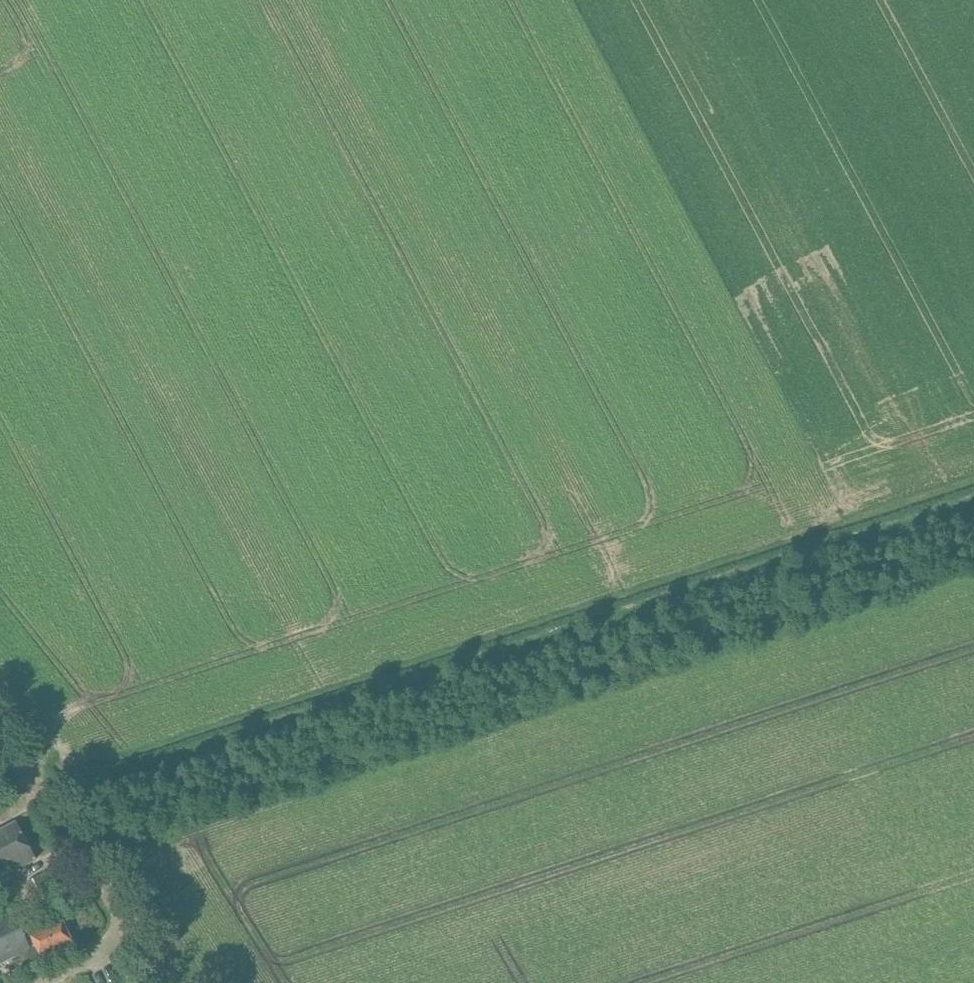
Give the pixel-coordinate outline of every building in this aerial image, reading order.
[(37,859),(17,822),(0,831),(0,879),(37,859)] [(47,872),(35,878),(41,890),(50,907),(62,901),(47,872)] [(60,915),(26,931),(16,910),(0,918),(0,963),(24,952),(30,967),(75,946),(60,915)]
